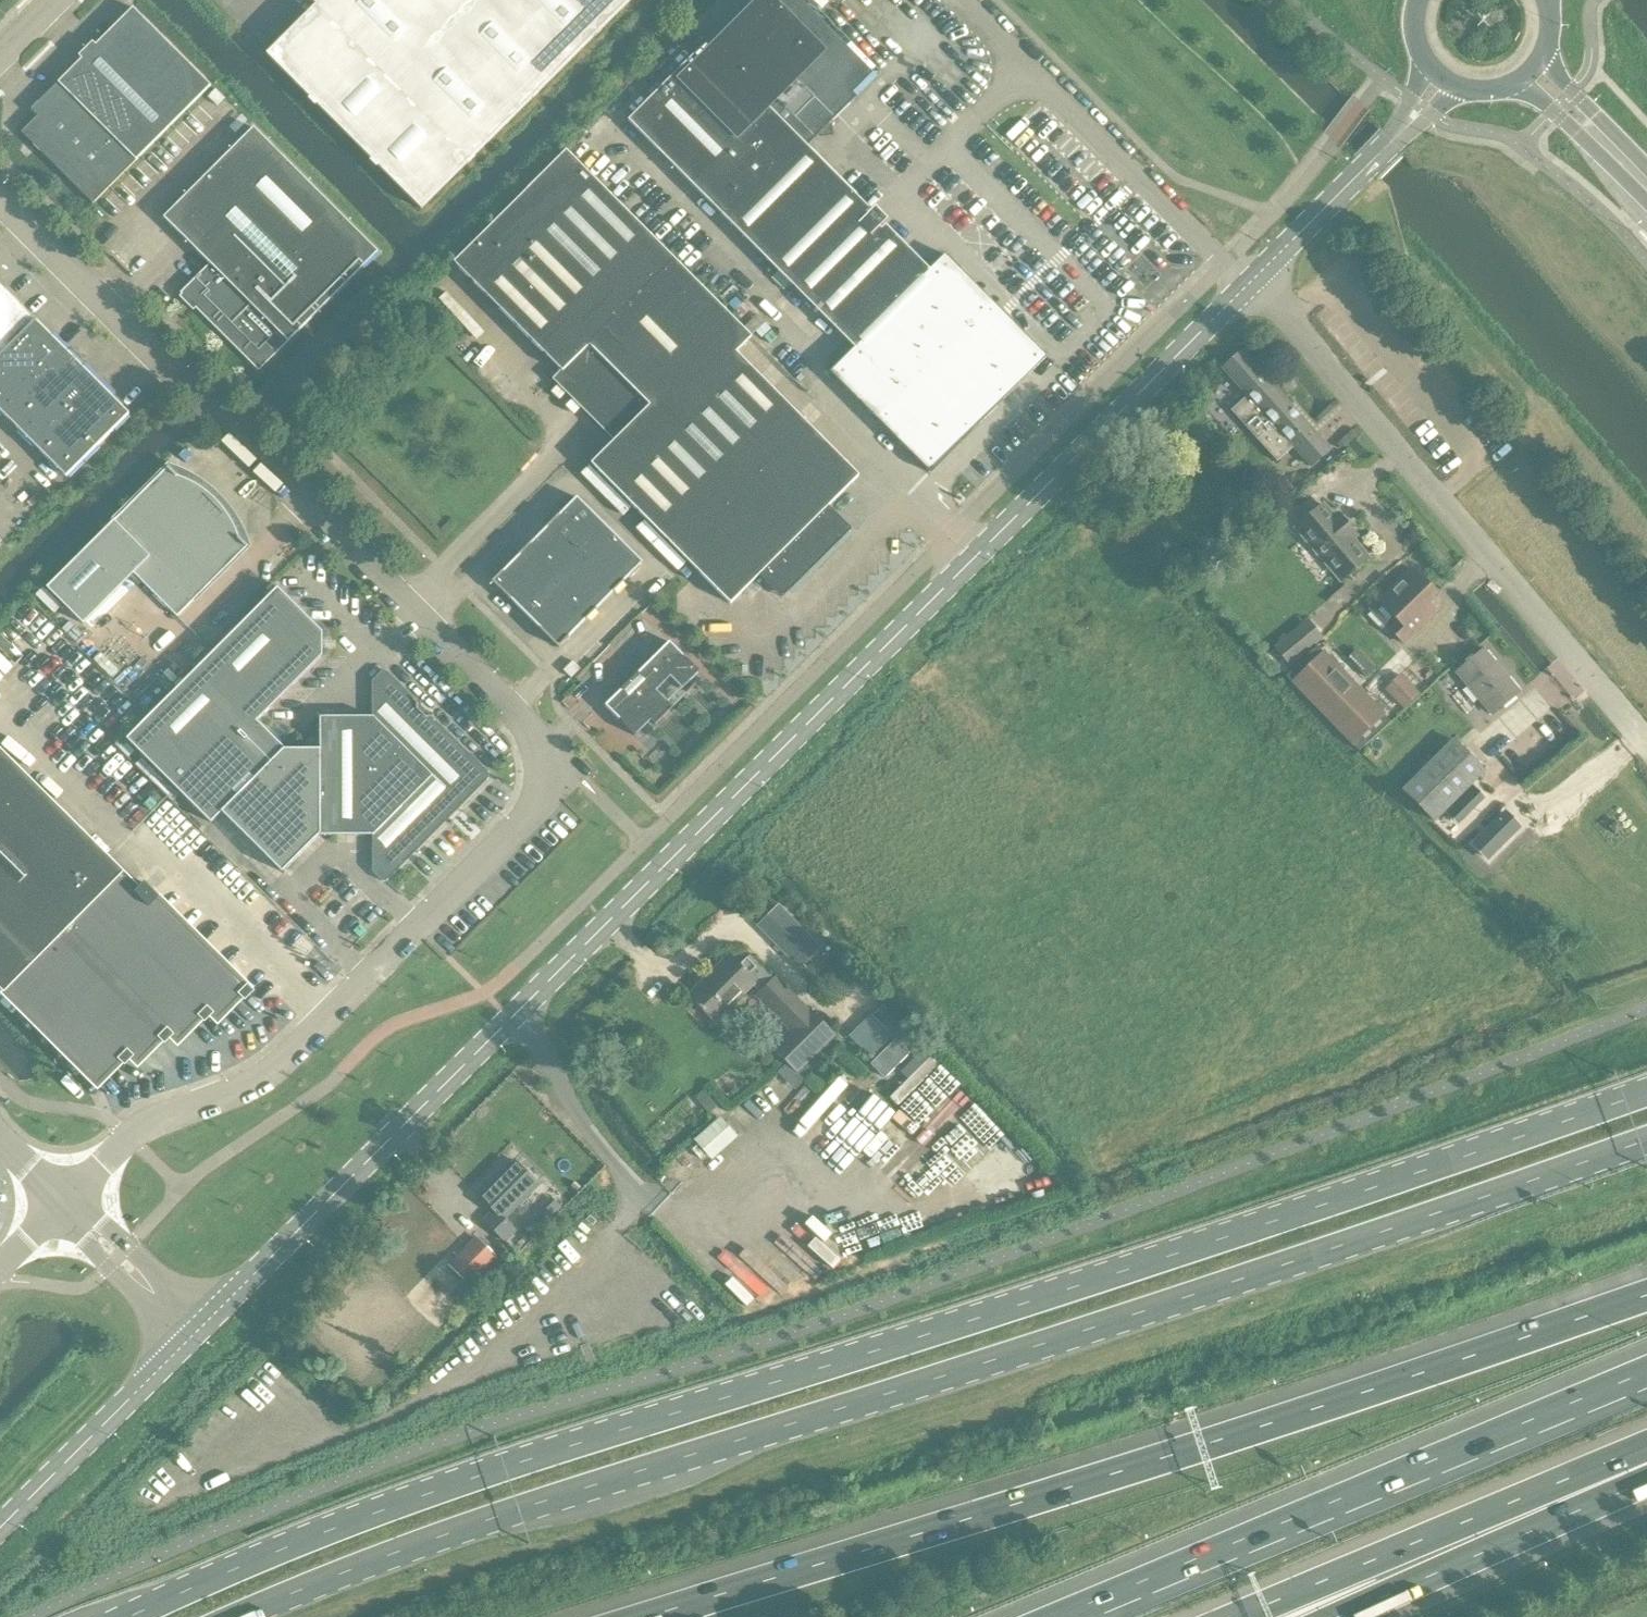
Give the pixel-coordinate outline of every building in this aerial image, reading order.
[(315,5),(266,55),(297,86),(421,210),(631,0),(311,0),(315,5)] [(809,0),(759,0),(710,48),(705,44),(628,121),(801,294),(878,218),(807,147),(816,138),(833,136),(831,122),(881,73),(809,0)] [(40,101),(49,110),(24,135),(93,204),(211,86),(133,8),(40,101)] [(253,128),(164,218),(210,264),(180,293),(258,371),(378,253),(253,128)] [(454,263),(562,373),(622,433),(639,449),(736,353),(751,338),(566,151),(454,263)] [(878,218),(801,294),(854,348),(829,373),(930,474),(1047,357),(945,254),(929,269),(878,218)] [(36,321),(6,290),(0,296),(0,358),(36,321)] [(98,446),(129,414),(36,321),(0,358),(0,411),(66,478),(98,446)] [(1329,449),(1289,405),(1241,352),(1223,368),(1248,396),(1238,405),(1237,416),(1244,424),(1244,425),(1277,462),(1294,447),(1311,466),(1329,449)] [(782,599),(851,530),(828,507),(859,476),(736,353),(639,449),(622,433),(591,464),(730,604),(759,576),(782,599)] [(177,617),(239,556),(248,547),(239,538),(233,524),(225,511),(215,500),(204,490),(191,482),(177,476),(168,467),(47,588),(83,624),(130,578),(138,586),(142,582),(177,617)] [(1272,487),(1261,498),(1271,508),(1282,498),(1272,487)] [(581,559),(609,531),(577,498),(558,517),(557,517),(548,526),(581,559)] [(1324,506),(1297,529),(1342,582),(1369,559),(1353,539),(1357,536),(1338,515),(1335,518),(1324,506)] [(554,587),(581,559),(548,526),(547,527),(548,528),(530,545),(521,554),(554,587)] [(581,559),(615,592),(624,583),(623,582),(642,563),(609,531),(581,559)] [(1210,552),(1194,552),(1194,566),(1210,566),(1210,552)] [(526,615),(554,587),(521,554),(520,555),(503,573),(502,572),(492,583),(510,600),(526,615)] [(614,593),(615,592),(581,559),(554,587),(587,620),(596,611),(596,610),(613,593),(614,593)] [(1369,611),(1388,628),(1404,645),(1430,618),(1437,611),(1429,602),(1436,595),(1429,587),(1412,569),(1379,602),(1369,611)] [(586,621),(587,620),(554,587),(526,615),(542,631),(541,631),(559,649),(569,639),(568,638),(586,621)] [(211,824),(222,813),(285,750),(257,722),(321,657),(322,657),(322,632),(321,632),(277,589),(127,740),(211,824)] [(1307,620),(1273,648),(1289,667),(1323,639),(1307,620)] [(622,723),(686,660),(669,643),(638,674),(638,673),(620,691),(621,691),(606,706),(622,723)] [(1356,650),(1347,659),(1367,678),(1375,670),(1356,650)] [(1323,651),(1289,682),(1346,739),(1352,746),(1358,751),(1391,722),(1385,715),(1323,651)] [(1457,673),(1492,715),(1520,693),(1484,651),(1457,673)] [(686,660),(622,723),(622,724),(635,737),(651,721),(655,726),(673,708),(668,704),(700,673),(687,659),(686,660)] [(573,662),(564,671),(572,679),(581,670),(573,662)] [(285,750),(222,813),(282,873),(320,835),(320,837),(372,836),(373,873),(383,883),(386,883),(489,779),(489,775),(385,671),(382,671),(372,681),(372,718),(320,718),(320,750),(285,750)] [(1420,693),(1401,674),(1384,691),(1403,710),(1420,693)] [(1453,739),(1402,790),(1434,822),(1485,771),(1453,739)] [(33,962),(4,991),(98,1085),(122,1061),(125,1064),(131,1057),(138,1064),(162,1039),(165,1042),(171,1036),(178,1042),(202,1018),(205,1021),(211,1014),(218,1021),(242,996),(245,999),(251,993),(158,900),(159,899),(145,884),(140,888),(0,749),(0,930),(33,962)] [(1472,786),(1459,799),(1471,811),(1484,798),(1472,786)] [(1505,811),(1471,845),(1487,861),(1521,827),(1505,811)] [(1616,821),(1609,827),(1615,834),(1622,828),(1616,821)] [(778,906),(758,926),(799,968),(820,948),(778,906)] [(797,1074),(837,1036),(812,1010),(810,1012),(777,977),(774,980),(755,960),(745,969),(730,955),(688,997),(715,1024),(753,987),(760,993),(755,997),(790,1032),(772,1049),(797,1074)] [(895,1039),(872,1016),(849,1038),(872,1062),(895,1039)] [(895,1041),(871,1065),(884,1079),(909,1054),(895,1041)] [(860,1093),(850,1103),(866,1118),(876,1108),(860,1093)] [(710,1099),(702,1106),(709,1114),(717,1107),(710,1099)] [(505,1220),(538,1186),(515,1162),(479,1197),(493,1211),(484,1221),(505,1243),(517,1232),(505,1220)] [(552,1200),(525,1227),(534,1237),(562,1209),(552,1200)] [(477,1238),(449,1266),(466,1283),(494,1254),(477,1238)]
